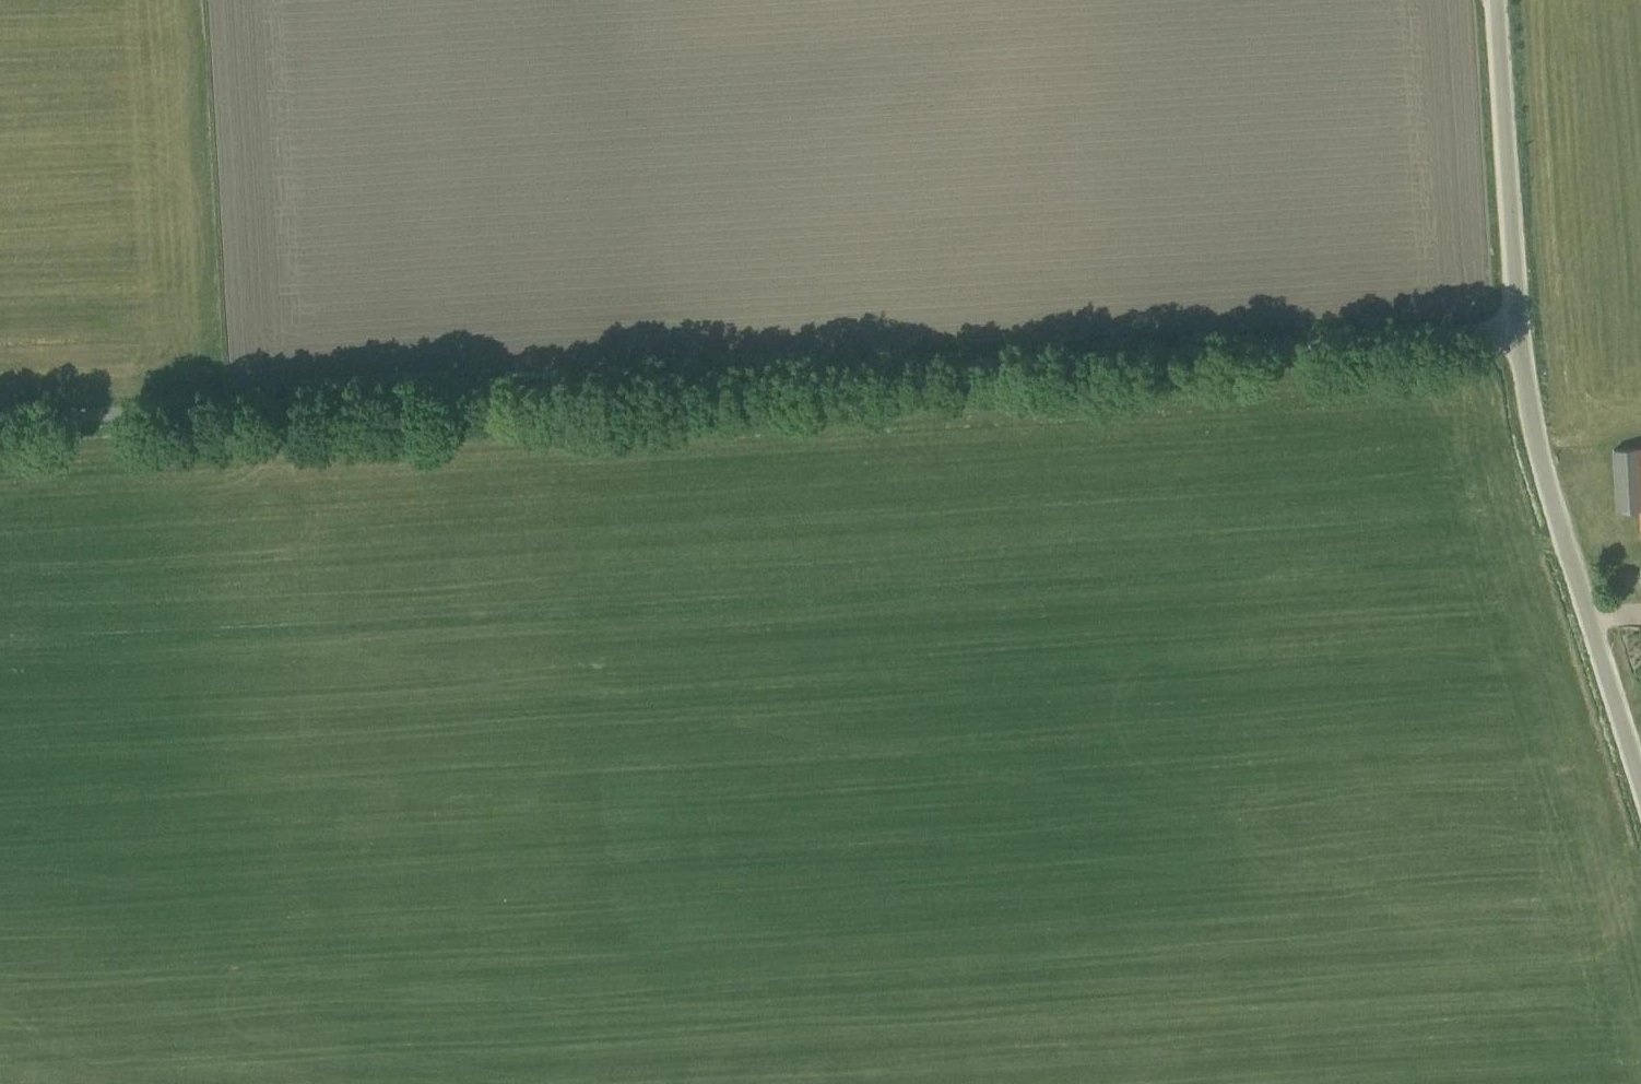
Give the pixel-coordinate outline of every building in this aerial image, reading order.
[(1612,450),(1616,512),(1639,512),(1640,531),(1640,448),(1612,450)]
